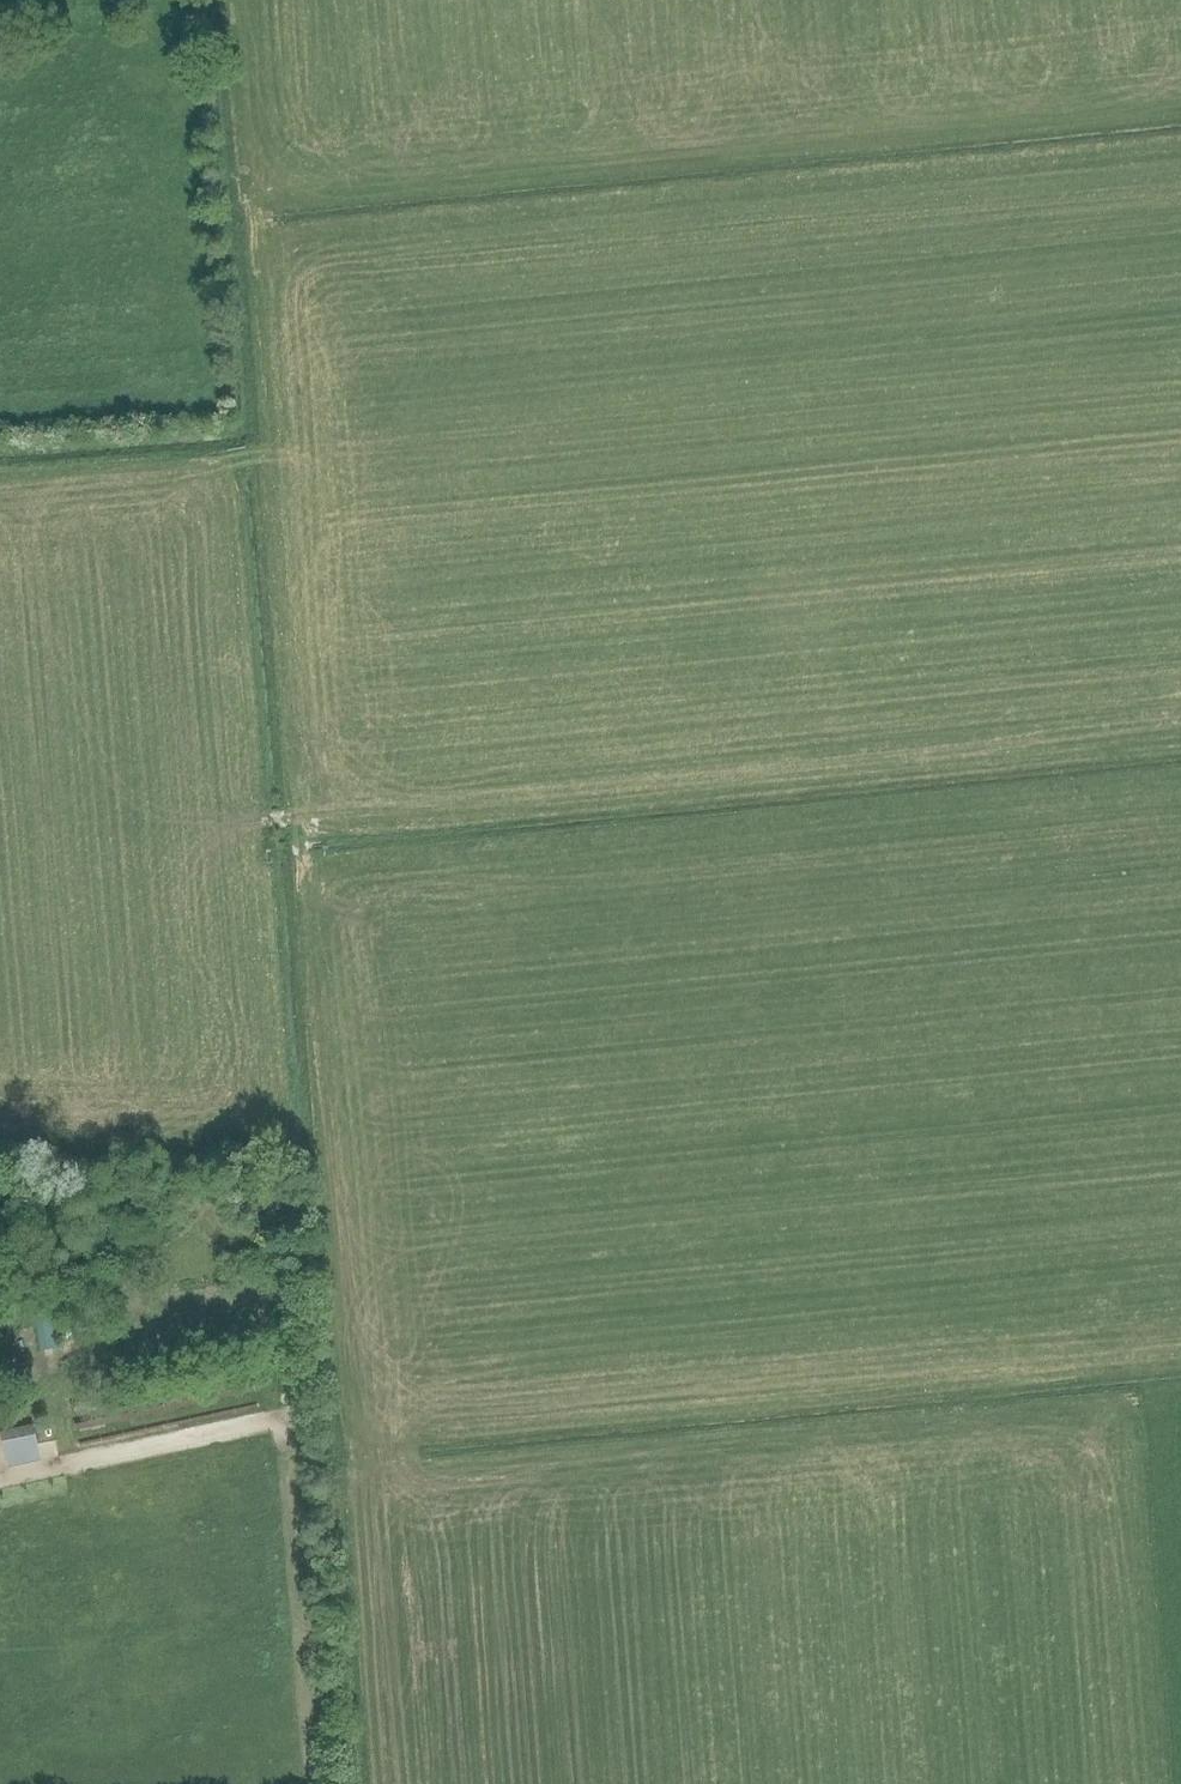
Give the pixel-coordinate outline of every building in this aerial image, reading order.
[(11,1466),(44,1458),(35,1421),(2,1429),(11,1466)]
